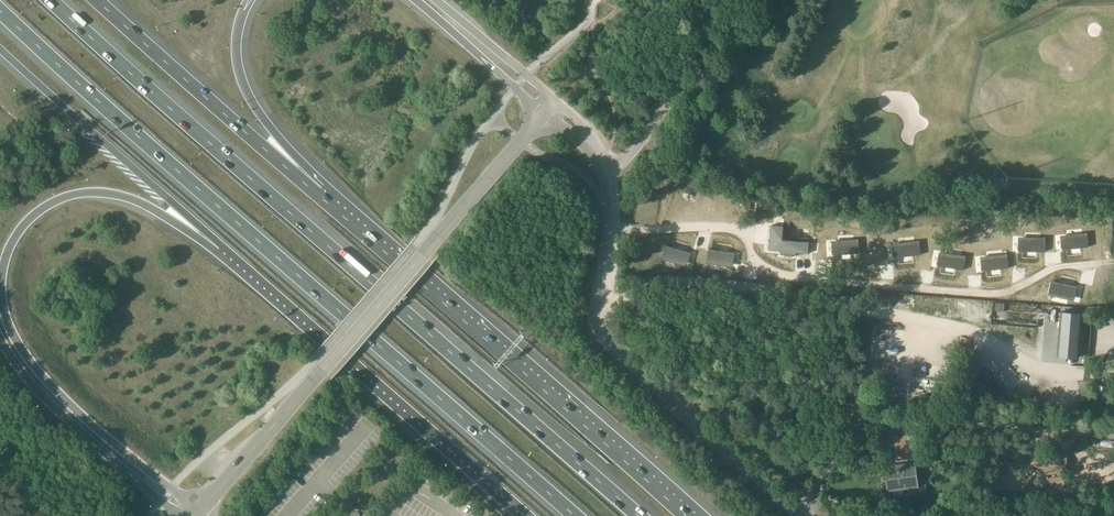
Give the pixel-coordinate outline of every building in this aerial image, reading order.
[(634,206),(633,215),(661,218),(662,209),(634,206)] [(712,207),(712,216),(740,219),(741,210),(712,207)] [(996,211),(995,219),(1024,222),(1025,213),(996,211)] [(783,227),(771,226),(769,250),(781,251),(781,255),(796,256),(796,253),(808,253),(809,242),(782,240),(783,227)] [(1087,234),(1061,236),(1062,249),(1088,247),(1087,234)] [(1045,238),(1019,237),(1018,251),(1045,252),(1045,238)] [(858,239),(832,241),(833,255),(859,253),(858,239)] [(628,240),(623,268),(633,270),(637,241),(628,240)] [(919,241),(892,244),(894,258),(921,255),(919,241)] [(691,254),(665,246),(661,259),(687,267),(691,254)] [(735,254),(708,250),(706,263),(733,268),(735,254)] [(966,256),(939,252),(937,266),(964,270),(966,256)] [(1007,254),(980,257),(982,271),(1009,268),(1007,254)] [(737,269),(736,278),(764,282),(765,273),(737,269)] [(1087,278),(1113,280),(1113,271),(1088,269),(1087,278)] [(1077,287),(1051,281),(1048,295),(1074,301),(1077,287)] [(1085,292),(1084,301),(1113,303),(1113,295),(1085,292)] [(995,303),(995,311),(1004,312),(1005,303),(995,303)] [(1062,314),(1058,358),(1080,360),(1084,316),(1062,314)] [(872,438),(880,440),(882,431),(874,429),(872,438)] [(945,429),(924,432),(926,444),(941,442),(946,441),(947,441),(945,429)] [(921,457),(917,434),(894,437),(898,461),(921,457)] [(1031,466),(1031,467),(1047,468),(1047,473),(1066,474),(1067,452),(1046,451),(1047,448),(1036,448),(1036,450),(1032,450),(1032,453),(1031,466)] [(919,488),(916,461),(885,465),(888,492),(919,488)]
